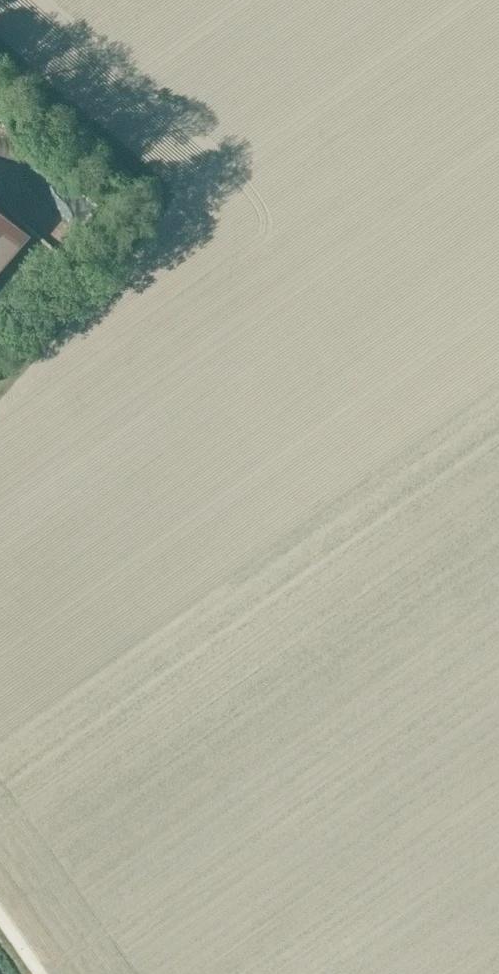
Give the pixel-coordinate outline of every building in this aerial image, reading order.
[(28,231),(0,207),(0,263),(28,231)]
